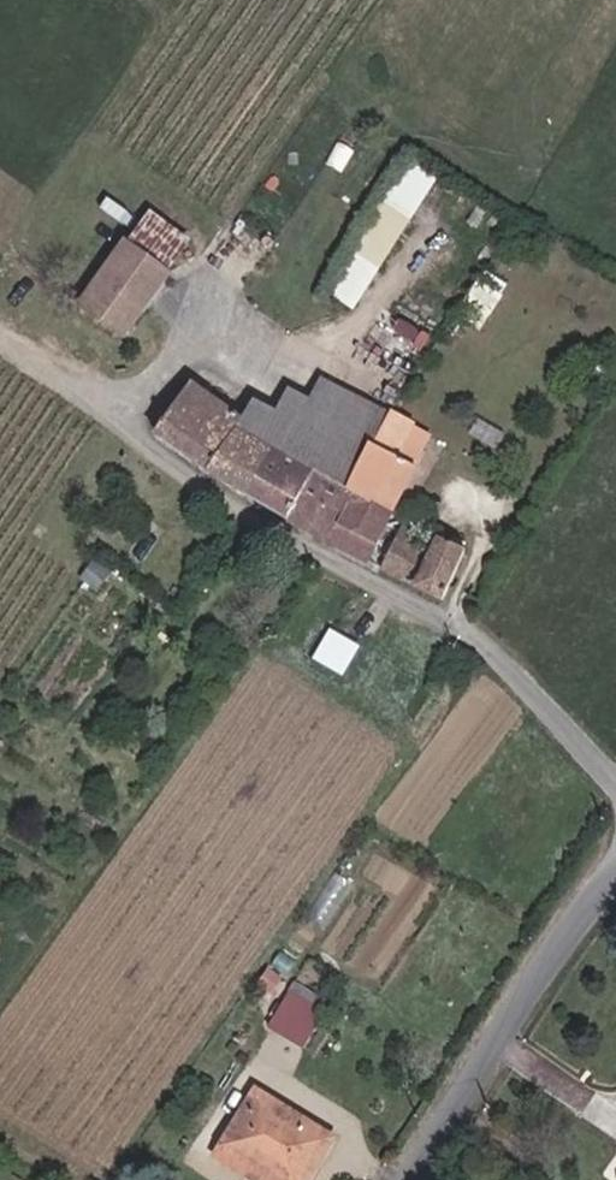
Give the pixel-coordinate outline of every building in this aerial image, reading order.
[(389,259),(351,237),(323,286),(361,308),(389,259)] [(100,289),(143,316),(165,279),(121,253),(100,289)] [(143,316),(100,289),(82,317),(125,343),(143,316)] [(253,415),(248,424),(286,444),(362,485),(396,418),(332,383),(320,403),(287,411),(261,401),(253,415)] [(165,433),(215,469),(248,424),(253,415),(195,384),(165,433)] [(402,507),(427,461),(422,460),(404,450),(419,420),(399,410),(396,418),(362,485),(402,507)] [(438,431),(419,420),(404,450),(422,460),(438,431)] [(253,496),(286,444),(248,424),(215,469),(252,495),(253,496)] [(350,508),(362,485),(286,444),(253,496),(338,541),(354,509),(350,508)] [(373,559),(402,507),(362,485),(350,508),(354,509),(338,541),(373,559)] [(384,565),(441,599),(466,555),(411,520),(384,565)] [(233,640),(241,629),(233,623),(224,634),(233,640)] [(317,658),(350,674),(364,643),(332,627),(317,658)] [(255,638),(241,629),(233,640),(246,649),(255,638)] [(285,998),(265,1030),(303,1054),(322,1021),(285,998)] [(221,1151),(271,1179),(309,1179),(331,1139),(253,1094),(221,1151)] [(221,1151),(213,1161),(246,1179),(271,1179),(221,1151)]
